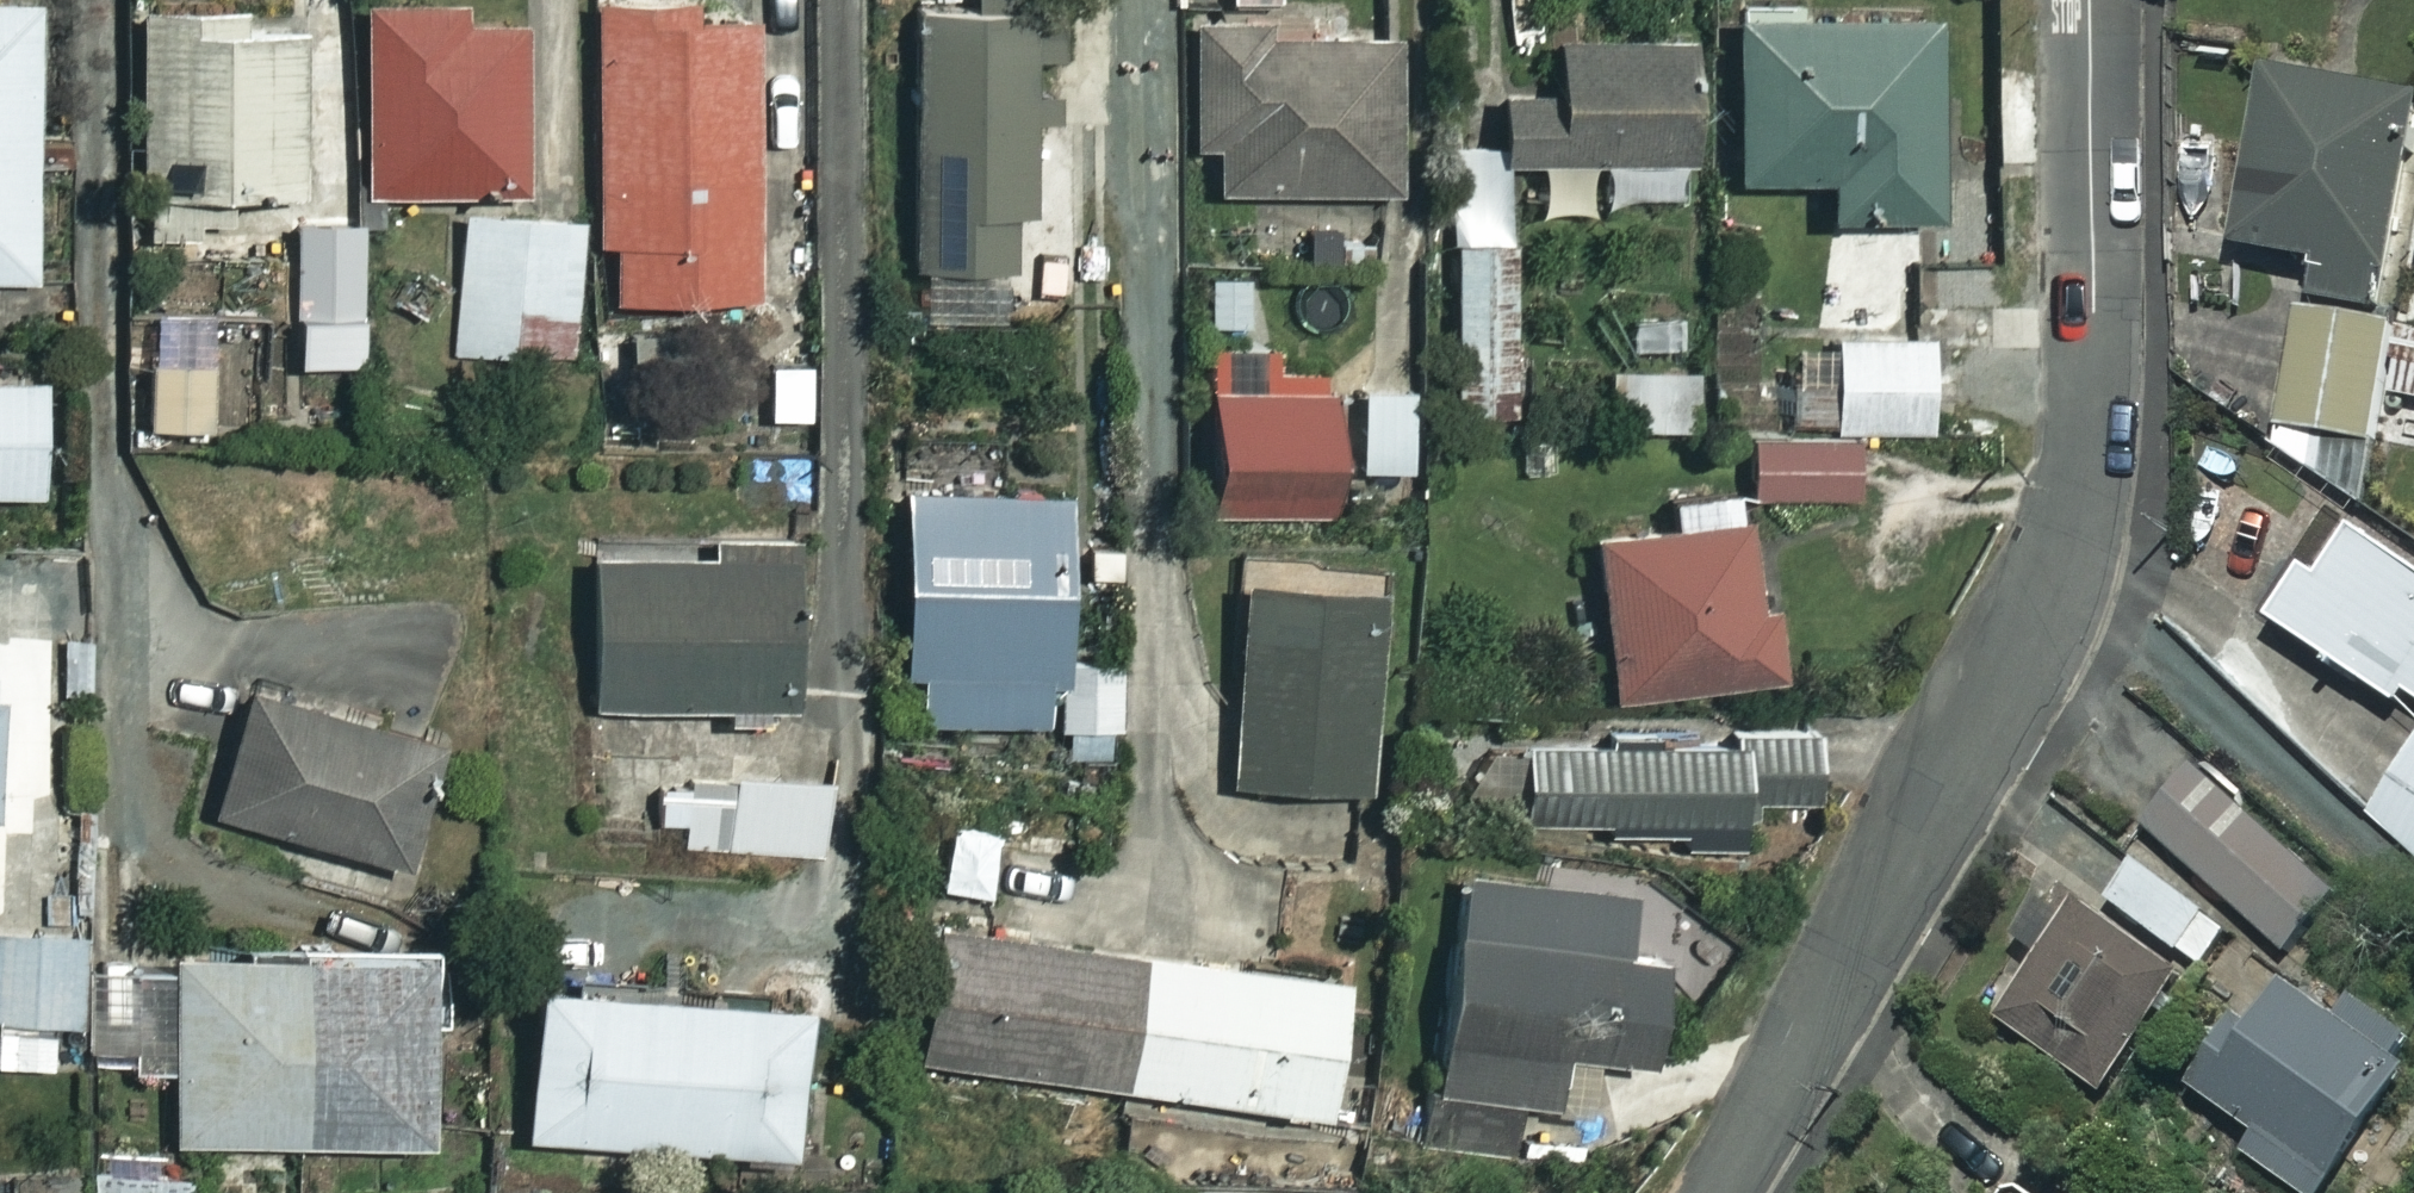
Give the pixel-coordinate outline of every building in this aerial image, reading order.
[(30,272),(22,0),(0,0),(0,273),(30,272)] [(301,15),(231,16),(230,0),(131,0),(136,230),(235,228),(234,192),(304,191),(301,15)] [(362,191),(513,189),(510,0),(359,0),(362,191)] [(685,0),(590,0),(590,235),(612,235),(612,295),(749,295),(750,9),(685,9),(685,0)] [(1023,201),(1020,51),(1056,50),(1055,0),(906,0),(910,261),(1005,260),(1004,202),(1023,201)] [(1922,7),(1725,9),(1726,170),(1817,169),(1817,208),(1924,207),(1922,7)] [(1379,24),(1181,31),(1185,141),(1207,140),(1208,187),(1384,181),(1379,24)] [(1689,208),(1680,32),(1536,40),(1538,70),(1481,73),(1486,171),(1593,166),(1595,213),(1689,208)] [(2215,235),(2306,253),(2299,288),(2378,304),(2413,125),(2413,78),(2254,45),(2215,235)] [(574,208),(458,210),(460,349),(576,347),(574,208)] [(1511,235),(1448,237),(1453,408),(1516,406),(1511,235)] [(200,302),(150,300),(145,421),(208,423),(211,360),(198,359),(200,302)] [(2389,329),(2297,308),(2272,419),(2364,440),(2389,329)] [(1924,331),(1828,333),(1830,426),(1926,423),(1924,331)] [(1679,363),(1604,366),(1607,426),(1681,424),(1679,363)] [(0,366),(0,486),(30,485),(27,365),(0,366)] [(1315,383),(1204,384),(1205,507),(1316,506),(1315,383)] [(1737,435),(1785,434),(1784,385),(1722,386),(1723,435),(1737,435)] [(1785,434),(1737,435),(1737,493),(1853,491),(1852,433),(1785,434)] [(916,669),(917,723),(1067,719),(1069,757),(1125,755),(1121,653),(1053,655),(1047,479),(894,484),(900,669),(916,669)] [(1746,604),(1732,507),(1585,529),(1610,694),(1772,670),(1762,602),(1746,604)] [(2336,518),(2271,616),(2395,699),(2403,686),(2413,694),(2413,570),(2336,518)] [(774,531),(705,534),(706,548),(582,555),(590,707),(783,697),(774,531)] [(1355,572),(1231,574),(1235,785),(1359,783),(1355,572)] [(429,730),(240,677),(204,807),(393,860),(429,730)] [(1815,723),(1448,736),(1451,822),(1818,809),(1815,723)] [(2369,811),(2413,847),(2413,738),(2369,811)] [(827,776),(663,775),(662,823),(686,824),(686,853),(827,854),(827,776)] [(2335,891),(2206,777),(2155,835),(2284,949),(2335,891)] [(2229,926),(2138,854),(2105,895),(2197,967),(2229,926)] [(1612,870),(1441,863),(1430,1155),(1515,1159),(1517,1102),(1583,1104),(1585,1051),(1638,1053),(1642,948),(1610,946),(1612,870)] [(2177,974),(2075,905),(1998,1020),(2101,1088),(2177,974)] [(74,906),(0,908),(0,1063),(50,1061),(49,1018),(77,1017),(74,906)] [(1339,966),(926,918),(908,1067),(1321,1116),(1339,966)] [(172,1144),(419,1138),(416,1026),(449,1025),(446,935),(167,941),(172,1144)] [(2270,976),(2195,1092),(2256,1131),(2242,1152),(2305,1192),(2317,1192),(2413,1044),(2413,1038),(2350,996),(2336,1018),(2270,976)] [(791,988),(527,977),(520,1134),(784,1145),(791,988)] [(1997,1181),(1989,1192),(2016,1192),(1997,1181)]
